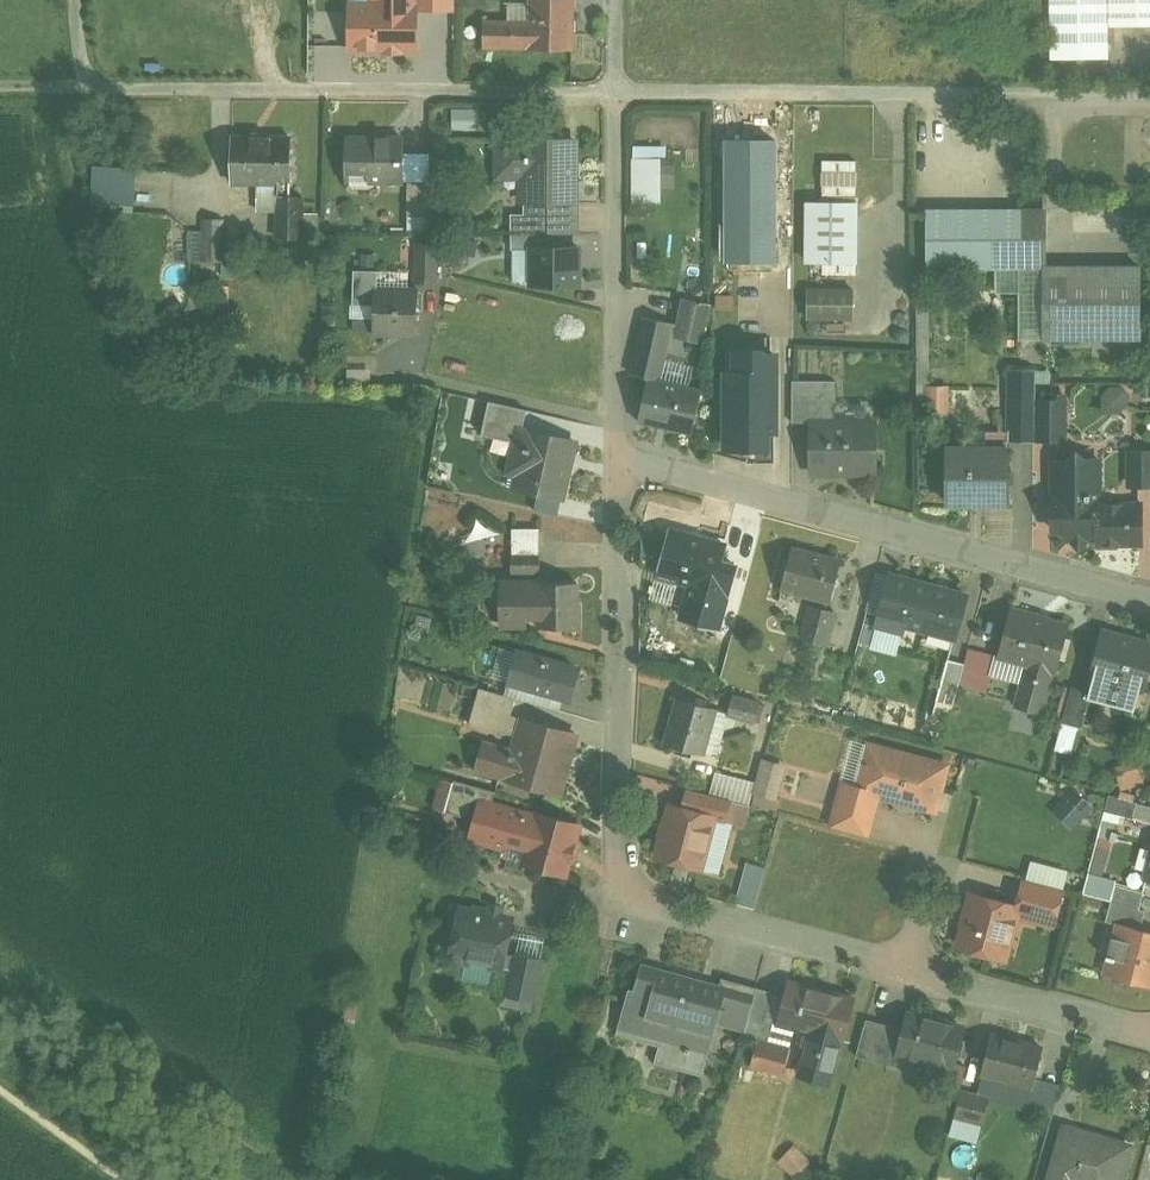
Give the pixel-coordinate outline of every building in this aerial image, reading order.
[(355,49),(422,49),(422,10),(422,0),(355,0),(355,49)] [(422,10),(454,10),(454,0),(422,0),(422,10)] [(533,7),(533,22),(506,22),(485,21),(484,47),(532,48),(532,49),(573,50),(573,0),(533,0),(533,7)] [(1052,59),(1110,58),(1109,26),(1149,25),(1149,0),(1051,0),(1052,59)] [(533,7),(507,6),(506,22),(533,22),(533,7)] [(292,137),(233,137),(232,182),(259,182),(260,178),(279,178),(279,195),(280,195),(292,195),(292,137)] [(404,138),(348,137),(348,180),(350,180),(350,171),(370,172),(370,180),(404,181),(404,138)] [(574,139),(525,138),(525,143),(502,143),(501,172),(525,172),(525,202),(574,202),(574,139)] [(728,141),(728,259),(775,259),(775,141),(728,141)] [(633,158),(633,202),(660,202),(660,158),(633,158)] [(140,205),(141,166),(96,165),(95,204),(140,205)] [(430,180),(409,179),(409,217),(430,218),(430,180)] [(292,195),(280,195),(279,238),(303,238),(303,195),(292,195)] [(857,203),(809,203),(808,261),(857,262),(857,203)] [(1021,210),(928,210),(928,267),(1022,267),(1021,210)] [(550,213),(512,213),(512,233),(550,233),(550,213)] [(222,218),(206,218),(206,261),(222,261),(222,218)] [(438,244),(419,243),(418,282),(437,283),(438,244)] [(531,284),(579,284),(579,248),(531,248),(531,284)] [(476,254),(458,251),(455,262),(474,265),(476,254)] [(1142,266),(1045,267),(1045,339),(1142,338),(1142,266)] [(380,270),(356,269),(355,304),(376,305),(377,289),(379,289),(380,270)] [(379,289),(377,289),(376,305),(375,332),(402,333),(402,331),(417,331),(417,334),(418,334),(419,310),(418,310),(418,293),(419,293),(419,290),(379,289)] [(854,290),(808,289),(808,318),(854,319),(854,290)] [(211,326),(212,291),(193,290),(193,325),(211,326)] [(711,297),(686,291),(685,300),(710,305),(711,297)] [(710,305),(685,300),(677,331),(693,334),(692,340),(702,342),(710,305)] [(673,323),(646,317),(638,350),(666,356),(673,323)] [(798,347),(798,379),(836,379),(836,367),(858,367),(858,347),(798,347)] [(703,389),(660,379),(666,356),(638,350),(633,374),(649,378),(639,421),(693,433),(703,389)] [(727,355),(727,447),(766,447),(766,430),(775,430),(775,416),(771,416),(771,389),(775,389),(775,354),(759,354),(759,351),(737,351),(737,355),(727,355)] [(837,381),(794,380),(793,422),(794,422),(795,416),(815,416),(815,408),(836,408),(837,381)] [(948,410),(947,386),(929,386),(929,410),(948,410)] [(1105,389),(1107,410),(1130,409),(1129,387),(1105,389)] [(1050,401),(1036,401),(1036,406),(1035,439),(1057,439),(1057,424),(1065,424),(1065,395),(1050,395),(1050,401)] [(528,410),(491,401),(483,435),(518,443),(527,445),(530,431),(524,430),(528,410)] [(1036,406),(1005,406),(1004,439),(1035,439),(1036,406)] [(875,422),(814,422),(813,473),(815,473),(815,471),(849,471),(849,473),(875,473),(875,422)] [(576,442),(530,431),(527,445),(518,443),(512,467),(526,470),(522,488),(564,498),(569,476),(566,476),(574,443),(576,444),(576,442)] [(1011,449),(947,449),(947,501),(1010,501),(1011,449)] [(1131,451),(1131,471),(1138,471),(1138,485),(1149,485),(1149,451),(1131,451)] [(1084,460),(1077,452),(1067,461),(1061,461),(1062,486),(1060,488),(1054,488),(1055,529),(1065,529),(1065,535),(1072,535),(1080,544),(1087,537),(1097,537),(1097,504),(1099,504),(1099,493),(1101,491),(1101,460),(1084,460)] [(1099,504),(1097,504),(1097,537),(1097,543),(1118,543),(1119,544),(1141,544),(1141,543),(1142,543),(1142,504),(1099,504)] [(695,536),(673,530),(660,576),(713,590),(720,567),(726,545),(724,544),(723,549),(693,540),(695,536)] [(841,561),(794,548),(783,588),(831,601),(841,561)] [(541,554),(512,554),(512,573),(541,573),(541,554)] [(967,595),(891,575),(877,627),(902,634),(904,625),(955,638),(967,595)] [(578,582),(539,582),(539,587),(531,587),(531,582),(505,582),(505,625),(526,625),(526,618),(539,618),(538,627),(579,627),(579,604),(577,604),(578,582)] [(720,587),(711,622),(733,628),(742,593),(720,587)] [(816,607),(812,624),(808,623),(804,638),(828,645),(837,612),(816,607)] [(1070,626),(1034,616),(1035,613),(1013,607),(1000,655),(1029,663),(1054,670),(1058,670),(1070,626)] [(1103,631),(1091,675),(1096,676),(1091,691),(1091,692),(1139,704),(1143,689),(1145,689),(1149,670),(1149,644),(1103,631)] [(580,669),(520,652),(512,681),(571,698),(580,669)] [(949,659),(938,700),(955,705),(966,664),(949,659)] [(1054,670),(1029,663),(1017,706),(1042,713),(1054,670)] [(1091,691),(1073,686),(1063,722),(1081,727),(1091,692),(1091,691)] [(518,698),(481,687),(471,724),(508,734),(518,698)] [(761,703),(734,696),(729,714),(756,722),(761,703)] [(717,708),(680,697),(667,743),(704,753),(717,708)] [(577,732),(526,718),(518,749),(513,748),(511,752),(502,750),(495,775),(559,793),(577,732)] [(948,765),(870,744),(858,787),(844,783),(840,797),(876,807),(879,794),(936,810),(948,765)] [(784,767),(765,762),(757,790),(777,796),(784,767)] [(1145,763),(1121,765),(1122,788),(1146,786),(1145,763)] [(756,782),(717,771),(711,793),(750,804),(750,801),(756,782)] [(497,791),(456,779),(447,811),(469,817),(474,801),(482,803),(483,801),(493,804),(497,791)] [(1075,788),(1054,811),(1076,830),(1097,806),(1075,788)] [(747,805),(689,789),(684,808),(715,816),(715,817),(741,825),(747,805)] [(777,796),(757,790),(753,804),(779,810),(782,797),(777,796)] [(1139,802),(1110,794),(1106,811),(1134,818),(1139,802)] [(876,807),(840,797),(832,826),(868,835),(876,807)] [(581,825),(539,813),(538,817),(493,804),(483,801),(482,803),(473,836),(505,845),(514,841),(530,845),(525,862),(568,874),(581,825)] [(684,808),(672,804),(658,856),(702,868),(715,817),(715,816),(684,808)] [(1095,872),(1108,874),(1113,836),(1100,834),(1095,872)] [(749,863),(738,904),(755,908),(766,867),(749,863)] [(1064,888),(1025,878),(1018,906),(1019,906),(1017,915),(1055,925),(1064,888)] [(1145,892),(1116,884),(1112,901),(1140,908),(1145,892)] [(1018,906),(974,894),(960,946),(1005,958),(1017,915),(1019,906),(1018,906)] [(1140,908),(1112,901),(1107,921),(1120,924),(1142,929),(1147,910),(1140,908)] [(487,910),(478,908),(475,910),(459,907),(456,920),(459,925),(455,942),(448,947),(447,955),(451,962),(459,963),(465,959),(508,967),(511,954),(506,953),(512,922),(509,917),(489,913),(487,910)] [(1120,924),(1112,955),(1108,954),(1107,957),(1111,958),(1107,974),(1149,985),(1149,931),(1142,929),(1120,924)] [(518,955),(510,993),(535,998),(543,960),(518,955)] [(722,985),(644,963),(636,988),(631,987),(618,1033),(661,1045),(657,1062),(704,1075),(719,1023),(727,992),(720,990),(722,985)] [(758,987),(724,978),(722,985),(720,990),(727,992),(719,1023),(746,1030),(758,987)] [(855,997),(792,981),(780,1024),(797,1028),(813,1032),(802,1073),(830,1081),(842,1040),(844,1041),(855,997)] [(774,992),(758,987),(746,1030),(744,1036),(758,1040),(759,1040),(770,1042),(775,1023),(775,1022),(767,1019),(774,992)] [(964,1027),(911,1014),(906,1032),(901,1053),(901,1054),(930,1062),(930,1064),(953,1069),(964,1027)] [(906,1032),(868,1022),(858,1056),(893,1065),(896,1052),(901,1053),(906,1032)] [(775,1023),(770,1042),(759,1040),(758,1040),(752,1065),(785,1074),(791,1048),(792,1048),(797,1028),(780,1024),(775,1023)] [(1044,1047),(993,1034),(983,1073),(1034,1086),(1044,1047)] [(955,1062),(945,1101),(958,1104),(968,1066),(955,1062)] [(990,1097),(963,1090),(956,1116),(983,1123),(990,1097)] [(1083,1134),(1084,1132),(1081,1131),(1081,1134),(1067,1130),(1068,1127),(1066,1127),(1051,1179),(1078,1179),(1082,1179),(1122,1179),(1131,1145),(1108,1138),(1107,1141),(1083,1134)] [(799,1143),(782,1160),(798,1176),(815,1160),(799,1143)]
